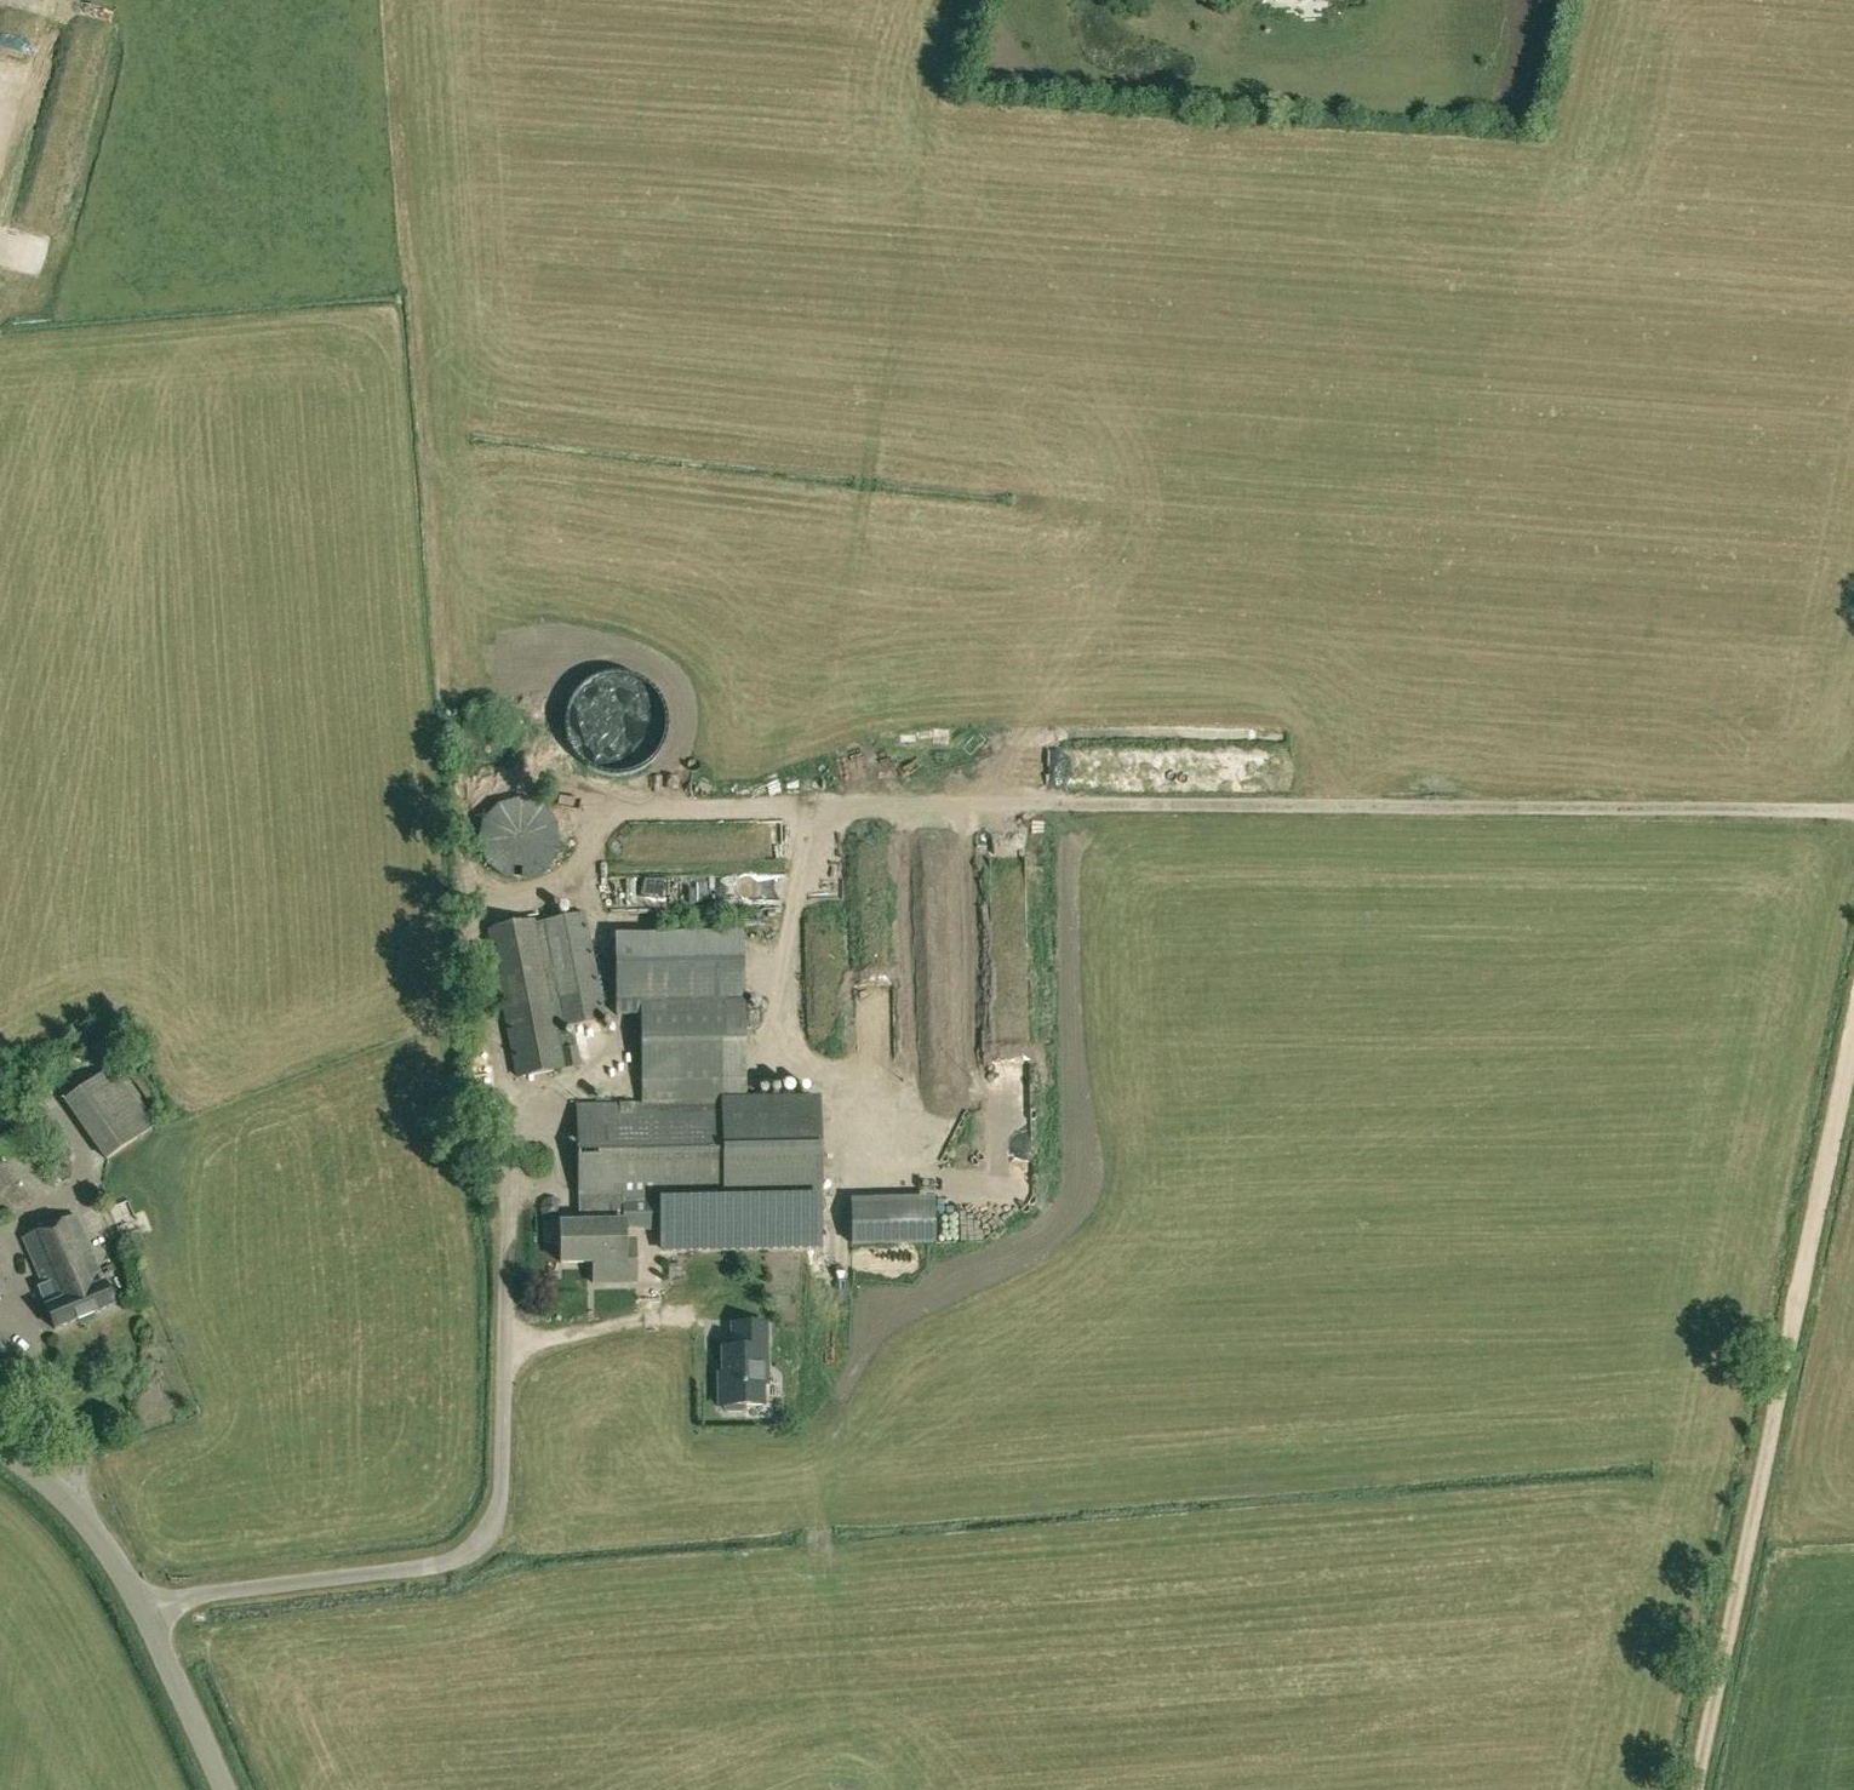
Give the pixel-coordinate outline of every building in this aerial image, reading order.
[(33,49),(4,44),(0,67),(0,120),(19,124),(33,49)] [(582,756),(607,756),(607,725),(583,725),(582,756)] [(480,853),(487,864),(496,873),(508,878),(521,880),(534,878),(545,871),(554,861),(560,849),(561,836),(558,823),(552,812),(542,804),(530,798),(517,797),(505,800),(494,806),(485,815),(479,827),(478,840),(480,853)] [(571,1026),(604,1019),(584,916),(490,934),(518,1077),(578,1065),(571,1026)] [(580,1224),(560,1224),(561,1264),(592,1263),(593,1284),(603,1284),(636,1283),(635,1261),(635,1241),(625,1241),(625,1229),(660,1228),(660,1249),(821,1246),(821,1199),(819,1097),(746,1099),(744,997),(743,933),(616,935),(617,941),(618,1016),(640,1015),(642,1104),(578,1106),(580,1224)] [(66,1096),(107,1160),(151,1124),(113,1066),(66,1096)] [(934,1242),(934,1204),(851,1205),(852,1243),(934,1242)] [(103,1283),(74,1217),(23,1239),(44,1286),(39,1287),(48,1307),(46,1308),(56,1330),(114,1305),(104,1283),(103,1283)] [(766,1364),(766,1323),(733,1324),(734,1348),(723,1348),(724,1383),(719,1383),(720,1406),(724,1406),(725,1409),(727,1412),(742,1412),(745,1409),(745,1406),(763,1405),(762,1364),(766,1364)]
